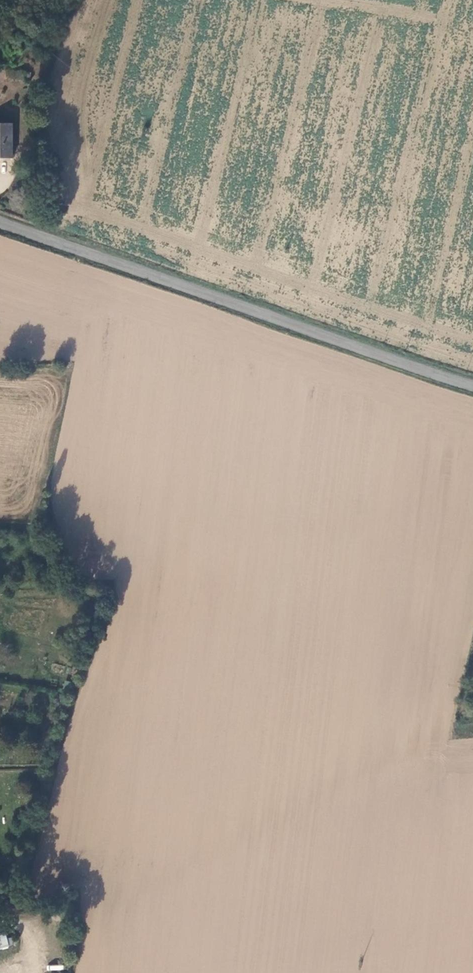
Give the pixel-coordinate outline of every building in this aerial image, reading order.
[(0,65),(0,75),(18,76),(18,66),(0,65)]
